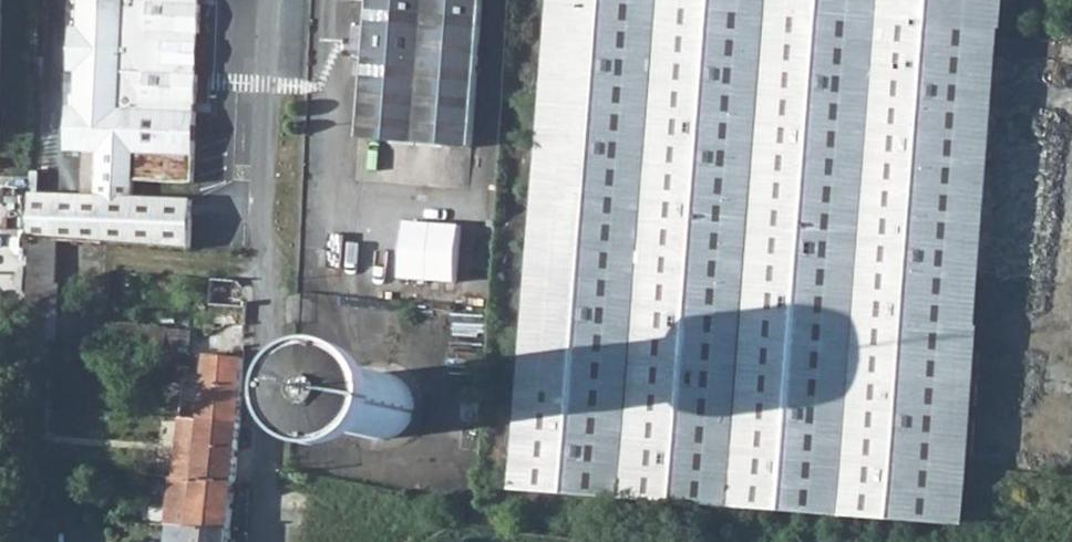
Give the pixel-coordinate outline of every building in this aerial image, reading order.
[(167,74),(184,68),(186,30),(202,31),(204,8),(198,7),(198,0),(84,0),(82,24),(74,24),(71,68),(80,68),(78,99),(167,74)] [(360,145),(470,155),(483,0),(373,0),(360,145)] [(993,14),(994,0),(555,0),(552,44),(519,495),(954,528),(963,411),(993,14)] [(165,181),(195,183),(199,110),(194,109),(194,99),(199,99),(200,73),(184,72),(184,68),(167,74),(165,181)] [(55,236),(61,237),(101,243),(130,246),(162,249),(161,247),(164,197),(137,194),(138,180),(165,181),(167,74),(78,99),(78,104),(69,104),(67,147),(88,149),(102,150),(99,191),(86,191),(59,188),(55,236)] [(86,191),(99,191),(102,150),(88,149),(87,169),(86,185),(86,191)] [(33,234),(55,236),(59,188),(35,186),(33,234)] [(161,247),(162,249),(191,251),(194,199),(164,197),(161,247)] [(461,282),(466,223),(408,219),(403,277),(461,282)] [(31,280),(59,280),(61,237),(55,236),(33,234),(31,280)] [(211,308),(246,310),(248,299),(238,282),(213,281),(211,308)] [(163,362),(193,365),(196,334),(167,331),(163,362)] [(234,532),(232,532),(243,408),(244,362),(208,358),(192,528),(191,528),(190,541),(233,541),(234,532)] [(355,386),(349,398),(349,414),(355,427),(363,435),(373,439),(383,441),(394,439),(403,434),(410,427),(416,416),(417,403),(413,390),(407,382),(397,375),(386,372),(373,373),(363,378),(355,386)] [(483,427),(485,394),(469,392),(467,426),(483,427)]
